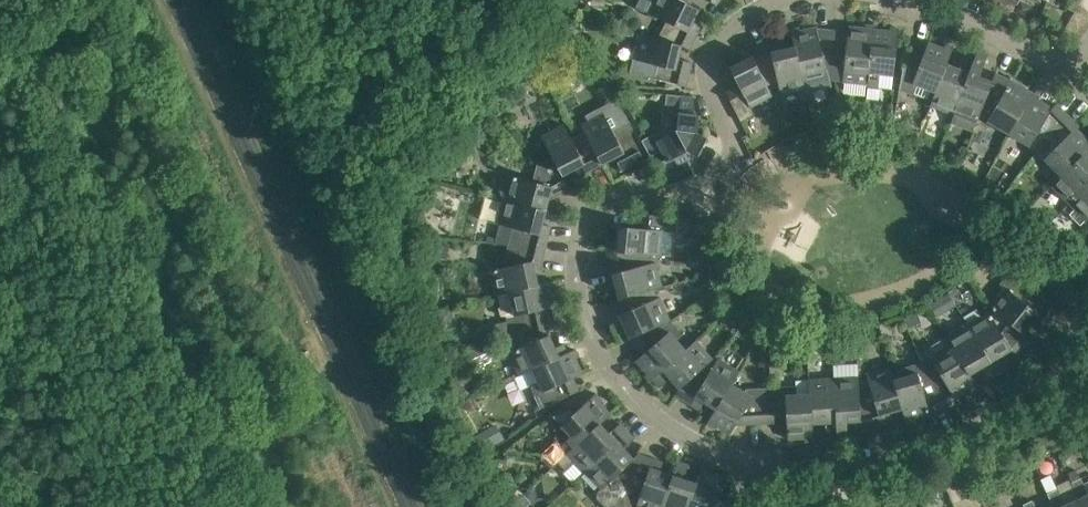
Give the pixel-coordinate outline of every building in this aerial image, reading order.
[(637,6),(667,21),(658,38),(658,39),(682,45),(690,48),(701,25),(693,21),(700,9),(687,2),(687,3),(681,0),(640,0),(637,6)] [(875,29),(875,28),(875,25),(866,24),(866,28),(849,26),(849,32),(833,30),(836,81),(844,81),(844,82),(868,85),(874,29),(875,29)] [(836,81),(833,30),(817,28),(817,27),(800,30),(800,27),(791,29),(795,46),(796,46),(803,75),(827,70),(829,80),(836,81)] [(894,75),(897,45),(899,28),(890,27),(890,30),(875,28),(875,29),(874,29),(868,85),(868,87),(879,88),(880,74),(894,75)] [(658,38),(639,34),(630,71),(656,78),(687,86),(693,62),(679,58),(682,45),(658,39),(658,38)] [(795,46),(794,46),(782,49),(780,41),(751,48),(753,56),(768,85),(779,83),(782,95),(806,89),(803,75),(796,46),(795,46)] [(947,64),(948,64),(954,47),(946,44),(944,47),(929,41),(924,54),(910,49),(905,61),(900,87),(933,100),(936,92),(947,64)] [(753,56),(751,48),(750,48),(740,53),(744,61),(731,67),(740,85),(727,92),(741,121),(755,114),(751,106),(773,95),(768,85),(753,56)] [(993,81),(979,76),(988,54),(978,50),(975,59),(954,114),(951,122),(973,130),(976,122),(977,123),(991,81),(992,82),(993,81)] [(954,114),(975,59),(965,55),(960,68),(948,64),(947,64),(936,92),(933,100),(931,105),(954,114)] [(1009,133),(1033,93),(1026,89),(1025,91),(1010,83),(1012,79),(996,73),(993,81),(992,82),(991,81),(977,123),(995,130),(997,126),(1009,133)] [(1036,154),(1068,114),(1057,103),(1052,107),(1038,99),(1040,96),(1033,93),(1009,133),(1030,146),(1029,147),(1036,154)] [(695,97),(673,94),(667,94),(666,109),(675,113),(679,114),(677,129),(658,140),(657,140),(662,150),(666,156),(660,159),(671,179),(695,166),(687,151),(689,150),(699,155),(708,137),(698,132),(700,115),(693,114),(695,97)] [(634,138),(627,125),(631,123),(617,96),(585,114),(589,121),(582,125),(585,130),(603,163),(615,157),(622,169),(644,157),(634,138)] [(1068,114),(1036,154),(1043,161),(1045,159),(1062,175),(1063,176),(1087,150),(1087,139),(1077,127),(1079,125),(1068,114)] [(585,130),(581,132),(572,137),(565,124),(542,136),(553,155),(563,175),(564,174),(576,168),(580,175),(603,163),(585,130)] [(654,134),(643,140),(651,156),(662,150),(657,140),(658,140),(654,134)] [(1063,176),(1062,175),(1052,186),(1070,203),(1087,184),(1087,150),(1063,176)] [(564,174),(563,175),(553,155),(538,163),(534,181),(510,175),(504,199),(547,210),(550,196),(570,186),(564,174)] [(1070,203),(1076,210),(1072,215),(1083,226),(1087,220),(1087,184),(1070,203)] [(544,223),(547,210),(504,199),(498,223),(513,227),(508,244),(545,249),(552,225),(544,223)] [(609,239),(608,250),(617,251),(651,254),(661,256),(661,253),(675,255),(677,231),(679,217),(642,213),(641,227),(619,225),(618,240),(609,239)] [(540,270),(545,249),(508,244),(502,267),(491,270),(496,295),(499,294),(510,291),(539,285),(539,284),(556,280),(539,283),(536,271),(540,270)] [(617,251),(608,250),(608,251),(620,297),(655,288),(663,286),(656,262),(654,262),(651,254),(617,251)] [(1060,310),(1035,291),(1036,290),(1010,270),(1000,283),(1005,287),(990,306),(993,309),(994,309),(1024,333),(1033,322),(1044,331),(1060,310)] [(510,291),(499,294),(501,305),(499,308),(501,313),(504,315),(507,314),(511,333),(547,321),(544,308),(559,305),(555,289),(558,288),(556,280),(539,284),(539,285),(510,291)] [(659,297),(655,288),(620,297),(614,299),(631,337),(670,320),(660,297),(659,297)] [(990,311),(982,316),(977,308),(964,316),(969,324),(998,374),(1007,368),(1000,356),(1012,349),(1018,354),(1031,338),(1024,333),(994,309),(993,309),(990,312),(990,311)] [(653,378),(686,349),(678,340),(684,335),(671,320),(670,320),(631,337),(644,353),(637,359),(648,372),(646,374),(651,381),(654,379),(653,378)] [(568,353),(568,352),(564,343),(556,347),(550,333),(547,321),(511,333),(515,350),(510,352),(521,375),(533,369),(533,368),(568,353)] [(989,379),(998,374),(969,324),(947,337),(954,349),(955,348),(970,374),(970,373),(982,366),(989,379)] [(740,327),(736,334),(744,339),(748,333),(740,327)] [(792,337),(776,337),(777,354),(793,353),(792,337)] [(680,387),(713,359),(697,340),(686,349),(653,378),(654,379),(661,387),(671,377),(680,387)] [(580,356),(576,349),(576,348),(568,352),(568,353),(533,368),(533,369),(539,381),(531,385),(542,408),(559,399),(579,390),(574,377),(584,373),(577,358),(580,356)] [(979,388),(970,373),(970,374),(955,348),(954,349),(934,361),(931,357),(924,361),(945,409),(959,400),(957,398),(970,390),(972,393),(979,388)] [(733,384),(740,372),(719,358),(717,361),(713,359),(680,387),(676,394),(700,409),(705,401),(716,408),(717,409),(732,383),(733,384)] [(908,376),(895,379),(895,380),(902,408),(908,424),(916,422),(915,419),(931,414),(932,416),(945,409),(924,361),(905,366),(908,376)] [(895,380),(895,379),(891,366),(867,373),(869,379),(860,382),(859,382),(861,420),(864,428),(892,420),(890,411),(902,408),(895,380)] [(859,382),(860,382),(859,376),(834,378),(837,435),(838,447),(849,446),(848,421),(853,420),(856,431),(864,428),(861,420),(859,382)] [(827,436),(837,435),(834,378),(810,379),(810,394),(811,393),(812,423),(813,423),(826,422),(827,436)] [(745,391),(733,384),(732,383),(717,409),(716,408),(707,423),(715,427),(716,425),(731,433),(737,423),(761,422),(762,387),(747,388),(745,391)] [(811,393),(810,394),(797,394),(797,386),(771,387),(770,422),(788,421),(788,438),(805,437),(805,440),(814,440),(813,423),(812,423),(811,393)] [(602,399),(596,392),(562,425),(572,435),(561,445),(554,444),(543,454),(553,466),(578,444),(601,423),(612,413),(600,401),(602,399)] [(578,444),(553,466),(554,467),(559,462),(565,468),(575,460),(585,470),(628,430),(621,423),(610,432),(601,423),(578,444)] [(634,458),(625,448),(635,438),(628,430),(585,470),(603,488),(598,493),(598,499),(606,506),(612,506),(613,506),(612,506),(625,485),(611,480),(634,458)] [(674,474),(661,470),(664,462),(639,453),(634,458),(611,480),(625,485),(612,506),(613,506),(614,506),(663,506),(674,474)] [(696,482),(684,478),(689,465),(679,461),(674,474),(663,506),(689,506),(696,483),(696,482)] [(689,506),(729,506),(730,503),(718,499),(725,477),(709,471),(710,468),(702,465),(696,482),(696,483),(689,506)] [(1081,477),(1077,468),(1068,472),(1072,481),(1071,482),(1083,506),(1087,506),(1087,491),(1082,477),(1081,477)] [(1071,482),(1057,488),(1051,473),(1043,477),(1049,492),(1047,493),(1054,506),(1083,506),(1071,482)]
